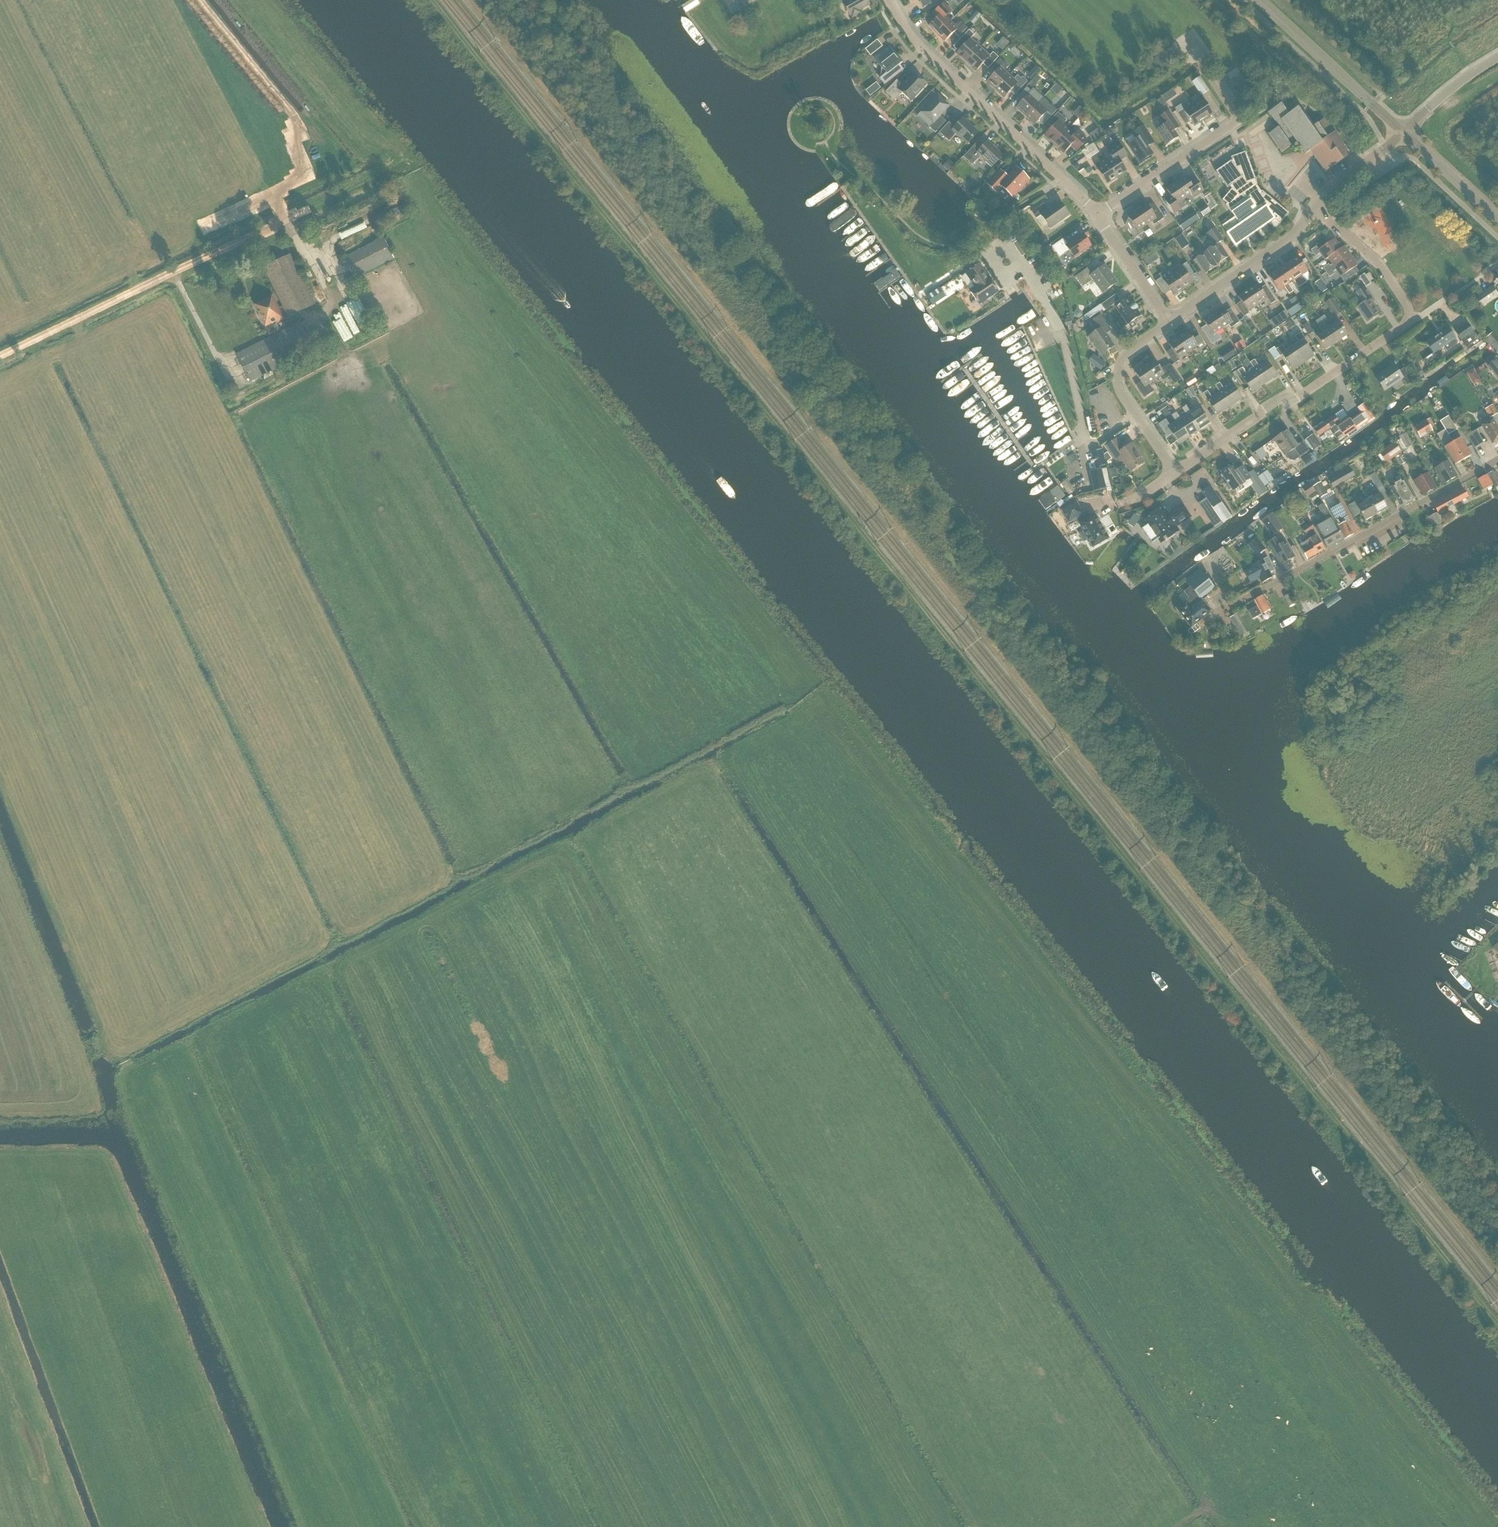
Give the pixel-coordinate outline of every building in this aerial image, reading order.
[(843,3),(850,15),(851,15),(852,16),(854,17),(860,14),(860,12),(859,10),(870,4),(867,0),(848,0),(843,3)] [(929,25),(937,34),(951,20),(946,16),(950,10),(944,3),(935,11),(939,16),(929,25)] [(976,12),(968,20),(974,25),(981,16),(976,12)] [(955,25),(951,20),(937,34),(944,42),(956,31),(960,35),(968,28),(961,21),(955,25)] [(956,54),(966,63),(980,48),(971,39),(974,35),(969,30),(959,41),(964,46),(956,54)] [(883,47),(877,39),(865,49),(870,56),(883,47)] [(902,63),(893,51),(889,45),(874,57),(882,68),(880,79),(885,84),(897,75),(893,70),(902,63)] [(989,56),(980,48),(966,63),(976,71),(983,64),(988,68),(998,57),(993,52),(989,56)] [(1168,49),(1155,60),(1163,69),(1175,58),(1168,49)] [(995,90),(1009,75),(1005,71),(1008,66),(1000,59),(992,68),(996,72),(987,82),(995,90)] [(897,80),(886,92),(895,100),(902,93),(911,101),(926,85),(913,73),(902,85),(897,80)] [(1243,101),(1254,93),(1240,73),(1229,81),(1239,95),(1238,96),(1239,97),(1240,97),(1243,101)] [(1009,75),(995,90),(1004,98),(1013,87),(1018,92),(1027,81),(1023,77),(1021,78),(1018,75),(1014,79),(1009,75)] [(1209,90),(1200,77),(1192,82),(1200,95),(1209,90)] [(876,83),(866,90),(870,95),(880,88),(876,83)] [(1016,108),(1025,116),(1038,103),(1042,98),(1033,89),(1032,91),(1027,87),(1016,99),(1021,103),(1016,108)] [(1167,93),(1163,96),(1167,102),(1171,99),(1167,93)] [(940,115),(949,106),(938,95),(927,106),(921,112),(928,119),(929,118),(933,122),(929,126),(935,132),(946,121),(940,115)] [(1161,99),(1157,102),(1161,108),(1166,105),(1161,99)] [(1194,105),(1204,120),(1213,114),(1203,99),(1194,105)] [(1314,155),(1325,172),(1350,155),(1335,134),(1335,133),(1325,118),(1313,126),(1300,106),(1290,113),(1282,102),(1268,112),(1279,127),(1268,134),(1281,152),(1293,144),(1289,139),(1293,136),(1305,154),(1313,148),(1316,153),(1314,155)] [(1038,103),(1025,116),(1035,125),(1039,120),(1043,125),(1052,116),(1038,103)] [(1204,120),(1194,105),(1188,108),(1185,103),(1175,109),(1186,125),(1191,121),(1194,127),(1204,120)] [(1167,145),(1178,137),(1171,126),(1176,123),(1169,111),(1159,117),(1164,125),(1157,130),(1167,145)] [(1054,144),(1068,129),(1063,125),(1067,120),(1058,112),(1047,124),(1052,128),(1045,135),(1054,144)] [(967,143),(978,132),(963,119),(955,128),(949,122),(940,132),(949,141),(957,133),(967,143)] [(1140,163),(1153,154),(1145,142),(1152,138),(1144,126),(1134,133),(1138,138),(1128,145),(1140,163)] [(1068,129),(1054,144),(1064,153),(1071,146),(1077,151),(1087,140),(1078,131),(1074,135),(1068,129)] [(1107,163),(1117,178),(1127,171),(1120,161),(1128,156),(1117,140),(1105,148),(1112,160),(1107,163)] [(991,167),(1002,156),(987,142),(980,149),(975,144),(964,157),(972,165),(981,155),(986,160),(985,162),(991,167)] [(1082,151),(1087,160),(1099,152),(1093,143),(1082,151)] [(1235,246),(1274,219),(1280,224),(1289,213),(1268,196),(1266,197),(1262,191),(1261,192),(1256,185),(1257,184),(1255,181),(1256,181),(1246,152),(1231,157),(1232,161),(1231,161),(1216,171),(1227,188),(1230,186),(1232,189),(1223,200),(1228,204),(1226,205),(1235,217),(1223,226),(1228,232),(1226,233),(1235,246)] [(1209,165),(1206,160),(1198,165),(1202,170),(1209,165)] [(1117,178),(1107,163),(1101,167),(1099,163),(1095,165),(1107,184),(1117,178)] [(1090,167),(1085,170),(1088,175),(1094,172),(1090,167)] [(1028,180),(1016,168),(1007,177),(1000,171),(988,184),(996,191),(1002,186),(1013,196),(1028,180)] [(1185,176),(1176,183),(1186,198),(1191,194),(1194,198),(1204,191),(1195,177),(1189,181),(1185,176)] [(1177,204),(1186,198),(1176,183),(1166,189),(1170,194),(1164,198),(1174,213),(1181,209),(1177,204)] [(1211,209),(1219,204),(1211,193),(1204,198),(1211,209)] [(1051,229),(1069,215),(1060,202),(1048,210),(1043,204),(1032,212),(1037,218),(1041,215),(1051,229)] [(1146,203),(1137,210),(1147,225),(1152,221),(1154,225),(1164,218),(1155,205),(1149,208),(1146,203)] [(1142,228),(1147,225),(1137,210),(1127,216),(1131,221),(1125,225),(1135,238),(1144,232),(1142,228)] [(1228,257),(1219,243),(1223,240),(1215,228),(1207,234),(1214,245),(1207,249),(1217,264),(1228,257)] [(1017,235),(1012,229),(1004,235),(1008,241),(1017,235)] [(1075,258),(1091,246),(1083,234),(1067,245),(1063,239),(1052,247),(1059,257),(1069,250),(1075,258)] [(1187,244),(1181,235),(1175,239),(1181,248),(1187,244)] [(383,237),(343,258),(354,279),(394,259),(383,237)] [(1025,237),(1014,243),(1022,256),(1033,250),(1025,237)] [(1325,260),(1328,258),(1341,248),(1334,239),(1318,250),(1316,246),(1311,250),(1315,257),(1320,253),(1325,260)] [(1341,248),(1328,258),(1332,264),(1330,266),(1329,264),(1323,268),(1326,273),(1351,256),(1344,246),(1341,248)] [(1052,251),(1046,255),(1053,265),(1059,261),(1052,251)] [(1196,258),(1206,273),(1217,266),(1207,251),(1196,258)] [(315,303),(290,255),(263,268),(282,306),(288,317),(315,303)] [(1288,263),(1303,285),(1307,282),(1302,275),(1308,271),(1298,256),(1288,263)] [(1357,266),(1351,256),(1326,273),(1329,278),(1335,274),(1334,272),(1336,270),(1341,277),(1357,266)] [(1173,274),(1183,289),(1193,282),(1190,278),(1195,274),(1187,262),(1181,266),(1183,268),(1173,274)] [(1299,288),(1303,285),(1288,263),(1278,269),(1289,284),(1294,281),(1299,288)] [(979,304),(998,291),(989,278),(979,264),(966,273),(975,287),(970,291),(979,304)] [(1093,280),(1102,293),(1117,282),(1105,265),(1092,275),(1087,268),(1075,277),(1083,287),(1093,280)] [(1289,284),(1278,269),(1269,276),(1279,291),(1284,287),(1289,294),(1294,291),(1289,284)] [(1364,273),(1359,277),(1366,287),(1371,283),(1369,282),(1365,275),(1364,273)] [(1183,289),(1173,274),(1164,281),(1161,277),(1156,281),(1165,294),(1171,291),(1174,295),(1183,289)] [(1328,290),(1320,279),(1315,283),(1322,294),(1328,290)] [(1257,284),(1247,290),(1258,305),(1267,298),(1271,304),(1276,301),(1266,285),(1260,288),(1257,284)] [(1381,311),(1373,299),(1365,287),(1355,293),(1362,303),(1359,305),(1369,320),(1381,311)] [(1497,295),(1492,287),(1476,298),(1482,306),(1497,295)] [(1248,311),(1258,305),(1247,290),(1238,297),(1241,301),(1236,305),(1244,317),(1249,313),(1248,311)] [(1120,300),(1116,294),(1101,305),(1105,311),(1120,300)] [(276,323),(288,317),(282,306),(279,308),(272,295),(254,304),(269,335),(279,330),(276,323)] [(1140,314),(1128,297),(1116,306),(1128,323),(1140,314)] [(1342,312),(1332,298),(1325,303),(1334,318),(1342,312)] [(1299,302),(1286,310),(1290,316),(1291,317),(1303,308),(1299,302)] [(1102,309),(1099,305),(1084,316),(1087,320),(1102,309)] [(1213,314),(1223,328),(1229,325),(1231,328),(1240,322),(1231,308),(1226,312),(1222,307),(1213,314)] [(1284,312),(1276,317),(1281,323),(1289,318),(1284,312)] [(1102,354),(1113,345),(1105,335),(1112,330),(1100,314),(1089,322),(1096,331),(1089,336),(1102,354)] [(1217,332),(1223,328),(1213,314),(1203,320),(1206,325),(1201,328),(1212,345),(1221,338),(1217,332)] [(1320,317),(1337,341),(1347,334),(1338,320),(1332,324),(1329,319),(1328,319),(1324,314),(1320,317)] [(1337,341),(1320,317),(1316,320),(1319,325),(1322,331),(1317,335),(1326,348),(1337,341)] [(1314,330),(1319,327),(1316,319),(1310,322),(1314,330)] [(1308,333),(1313,330),(1307,321),(1302,324),(1308,333)] [(299,323),(236,354),(250,382),(313,350),(299,323)] [(1483,339),(1480,334),(1477,336),(1467,323),(1455,331),(1466,347),(1467,347),(1469,350),(1483,339)] [(1455,338),(1448,327),(1447,326),(1438,332),(1439,333),(1426,342),(1434,353),(1444,346),(1447,351),(1458,343),(1455,338)] [(1188,331),(1178,337),(1188,352),(1197,345),(1200,350),(1206,346),(1196,332),(1191,335),(1188,331)] [(1293,347),(1303,363),(1314,355),(1304,340),(1306,339),(1301,332),(1295,336),(1299,342),(1293,347)] [(1492,333),(1485,338),(1497,353),(1497,352),(1497,340),(1492,333)] [(1178,358),(1188,352),(1178,337),(1168,344),(1172,348),(1166,352),(1174,364),(1180,360),(1178,358)] [(1303,363),(1293,347),(1286,351),(1282,345),(1276,350),(1280,356),(1282,355),(1292,370),(1303,363)] [(1274,347),(1268,351),(1274,360),(1280,356),(1276,350),(1274,347)] [(1096,353),(1090,359),(1101,371),(1107,364),(1096,353)] [(1171,365),(1162,371),(1154,359),(1144,366),(1154,380),(1160,376),(1163,381),(1169,376),(1175,384),(1181,379),(1171,365)] [(1497,359),(1488,366),(1497,379),(1497,361),(1497,359)] [(1277,375),(1268,361),(1260,366),(1255,360),(1251,362),(1255,369),(1265,383),(1277,375)] [(1407,385),(1412,381),(1404,369),(1399,372),(1394,365),(1376,377),(1385,390),(1402,378),(1407,385)] [(1154,380),(1144,366),(1135,372),(1141,381),(1136,385),(1145,397),(1154,391),(1149,384),(1154,380)] [(1253,392),(1265,383),(1255,369),(1247,374),(1243,368),(1239,371),(1253,392)] [(1418,368),(1414,371),(1418,378),(1422,375),(1418,368)] [(1467,372),(1474,385),(1482,380),(1475,368),(1467,372)] [(1197,382),(1194,376),(1184,382),(1188,388),(1197,382)] [(1220,383),(1216,385),(1229,406),(1242,398),(1232,384),(1224,389),(1220,383)] [(1217,415),(1229,406),(1216,385),(1215,385),(1220,392),(1212,397),(1207,391),(1203,394),(1217,415)] [(1197,395),(1191,387),(1186,390),(1191,399),(1197,395)] [(1334,416),(1325,422),(1334,434),(1336,433),(1339,430),(1344,437),(1356,428),(1366,421),(1367,421),(1374,417),(1364,402),(1357,407),(1360,411),(1359,411),(1350,418),(1348,415),(1343,419),(1339,422),(1334,416)] [(1497,427),(1497,415),(1492,405),(1490,406),(1485,409),(1491,420),(1482,425),(1493,444),(1497,441),(1497,428),(1497,427)] [(1187,406),(1185,407),(1200,430),(1210,423),(1200,406),(1191,412),(1187,406)] [(1182,408),(1185,412),(1187,415),(1181,419),(1176,412),(1174,414),(1189,437),(1200,430),(1185,407),(1182,408)] [(1172,415),(1176,422),(1170,426),(1166,419),(1159,424),(1167,437),(1172,433),(1179,444),(1189,437),(1174,414),(1172,415)] [(1093,416),(1086,418),(1089,432),(1095,431),(1093,416)] [(1456,428),(1448,416),(1440,421),(1445,430),(1448,435),(1453,432),(1456,428)] [(1432,430),(1426,420),(1415,427),(1420,437),(1432,430)] [(1325,422),(1314,429),(1323,442),(1334,434),(1325,422)] [(1477,447),(1485,443),(1477,429),(1470,433),(1477,447)] [(1285,455),(1289,460),(1294,461),(1309,451),(1302,441),(1297,445),(1287,430),(1274,439),(1285,455)] [(1453,442),(1448,435),(1445,430),(1437,434),(1444,447),(1453,442)] [(1413,445),(1406,432),(1399,437),(1406,449),(1413,445)] [(1321,446),(1313,435),(1306,440),(1314,451),(1321,446)] [(1116,464),(1123,459),(1132,471),(1143,463),(1140,458),(1141,457),(1132,443),(1124,449),(1117,438),(1104,447),(1116,464)] [(1460,438),(1453,442),(1444,447),(1455,465),(1471,455),(1460,438)] [(1402,453),(1394,442),(1379,452),(1386,463),(1396,457),(1400,454),(1402,453)] [(1094,463),(1105,460),(1102,448),(1091,451),(1094,463)] [(1316,451),(1311,454),(1314,459),(1319,456),(1316,451)] [(1310,454),(1302,459),(1307,466),(1316,461),(1314,459),(1311,454),(1310,454)] [(1396,457),(1401,464),(1406,462),(1400,454),(1396,457)] [(1443,484),(1457,476),(1451,466),(1448,461),(1435,469),(1443,484)] [(1355,476),(1347,463),(1334,470),(1337,476),(1328,481),(1333,489),(1355,476)] [(1234,466),(1221,475),(1221,476),(1222,475),(1227,483),(1226,484),(1230,490),(1232,489),(1233,491),(1236,489),(1238,492),(1244,488),(1242,485),(1245,483),(1245,482),(1250,479),(1253,484),(1251,485),(1255,490),(1263,485),(1258,476),(1253,470),(1248,474),(1243,466),(1237,470),(1234,466)] [(1106,468),(1101,469),(1106,489),(1107,492),(1111,491),(1106,468)] [(1096,491),(1106,489),(1101,469),(1091,471),(1096,491)] [(1266,471),(1258,476),(1263,485),(1265,487),(1273,481),(1266,471)] [(1497,492),(1497,480),(1497,479),(1497,476),(1496,471),(1494,472),(1493,471),(1488,474),(1497,492)] [(1375,473),(1369,477),(1378,491),(1384,488),(1375,473)] [(1424,494),(1436,488),(1428,473),(1414,481),(1421,494),(1424,494)] [(1402,506),(1415,498),(1401,474),(1395,478),(1398,482),(1391,486),(1402,506)] [(1484,489),(1493,485),(1487,474),(1478,479),(1484,489)] [(1328,494),(1321,482),(1313,487),(1320,498),(1328,494)] [(1222,502),(1221,502),(1211,486),(1201,492),(1213,508),(1215,507),(1222,502)] [(1463,487),(1433,503),(1438,513),(1468,497),(1463,487)] [(1369,498),(1377,514),(1389,507),(1383,498),(1380,492),(1372,496),(1370,494),(1367,495),(1369,498)] [(1362,514),(1365,520),(1377,514),(1369,498),(1367,495),(1361,499),(1364,503),(1357,507),(1355,502),(1348,506),(1354,518),(1362,514)] [(1232,515),(1222,501),(1221,502),(1222,502),(1215,507),(1219,514),(1223,520),(1224,521),(1232,515)] [(1069,523),(1076,518),(1079,523),(1079,524),(1084,532),(1080,534),(1084,542),(1088,539),(1093,548),(1109,538),(1095,514),(1085,520),(1082,515),(1083,514),(1076,502),(1061,510),(1069,523)] [(1327,548),(1344,539),(1330,514),(1324,503),(1317,507),(1323,517),(1321,518),(1321,520),(1322,523),(1315,527),(1327,548)] [(1353,534),(1346,522),(1349,520),(1340,504),(1330,510),(1345,538),(1353,534)] [(1178,530),(1176,527),(1190,517),(1183,506),(1168,516),(1164,509),(1146,521),(1149,524),(1142,529),(1152,544),(1159,539),(1161,542),(1164,540),(1165,542),(1167,541),(1166,539),(1178,530)] [(1283,528),(1272,512),(1260,521),(1271,536),(1283,528)] [(1441,523),(1435,513),(1424,519),(1430,530),(1434,528),(1434,527),(1441,523)] [(1219,514),(1210,520),(1214,526),(1223,520),(1219,514)] [(1315,528),(1311,523),(1302,529),(1306,534),(1315,528)] [(1248,544),(1259,536),(1253,528),(1242,536),(1248,544)] [(1309,542),(1316,554),(1325,549),(1318,537),(1315,533),(1311,535),(1313,537),(1308,540),(1309,542)] [(1266,549),(1257,538),(1248,545),(1255,554),(1257,556),(1266,549)] [(1277,539),(1268,543),(1284,571),(1292,567),(1292,566),(1288,560),(1294,557),(1286,542),(1280,545),(1277,539)] [(1316,554),(1309,542),(1308,540),(1300,545),(1307,559),(1316,554)] [(1253,566),(1253,567),(1244,573),(1250,584),(1260,579),(1262,583),(1272,577),(1269,570),(1273,568),(1267,556),(1260,559),(1261,561),(1253,566)] [(1191,628),(1198,623),(1211,612),(1201,599),(1215,588),(1200,569),(1186,580),(1191,587),(1185,592),(1190,598),(1176,608),(1191,628)] [(1248,611),(1253,619),(1271,609),(1264,595),(1254,600),(1257,606),(1248,611)] [(1249,632),(1238,613),(1232,616),(1243,635),(1249,632)]
